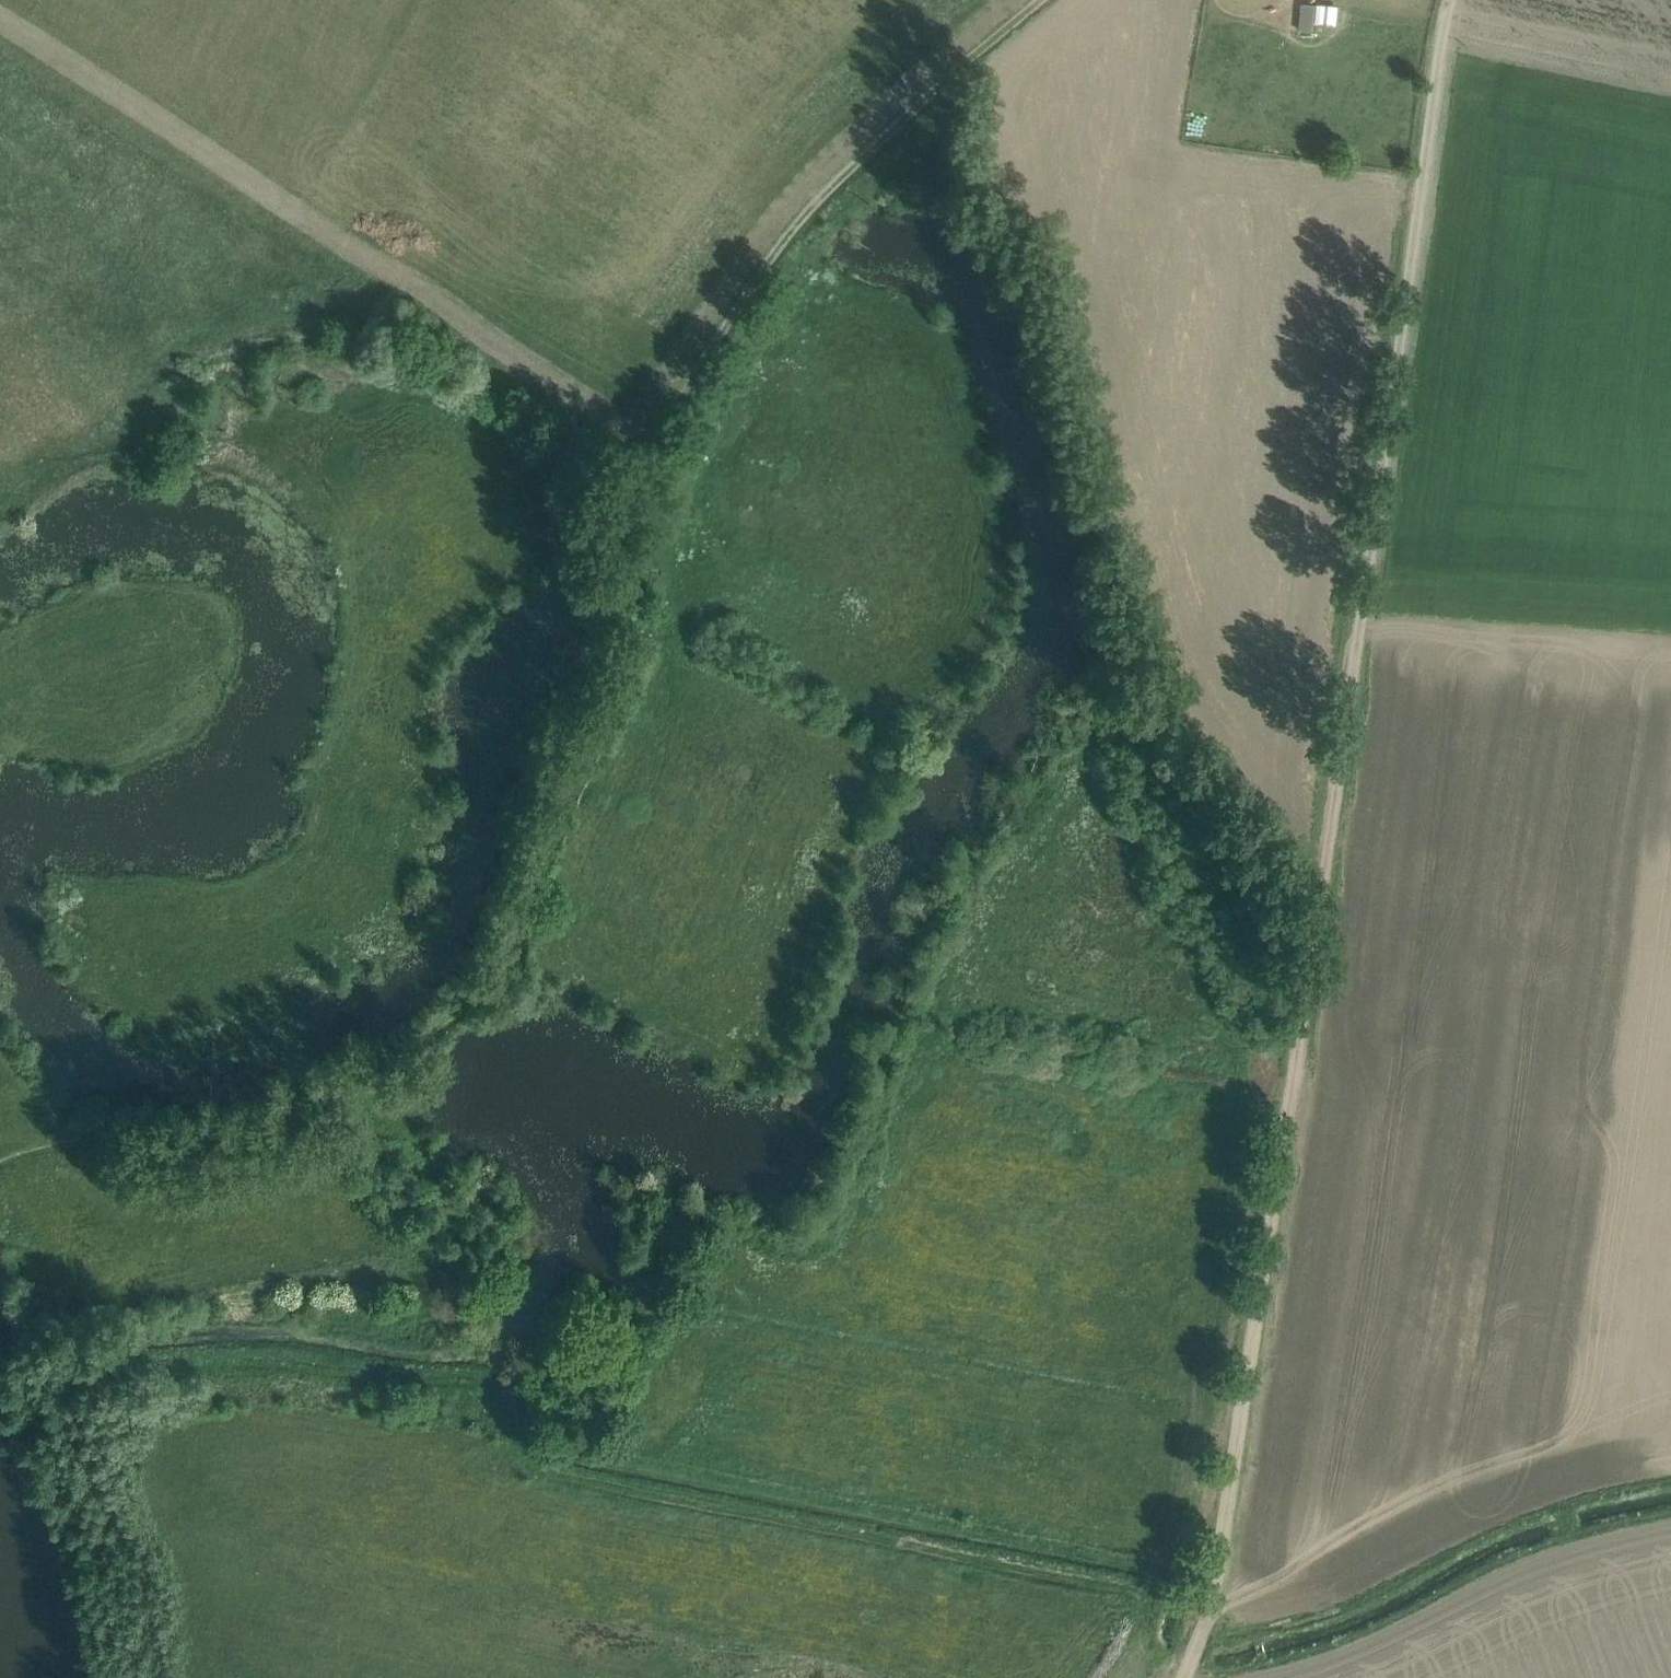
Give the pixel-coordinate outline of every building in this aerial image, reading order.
[(1339,25),(1339,2),(1302,1),(1301,24),(1339,25)]
